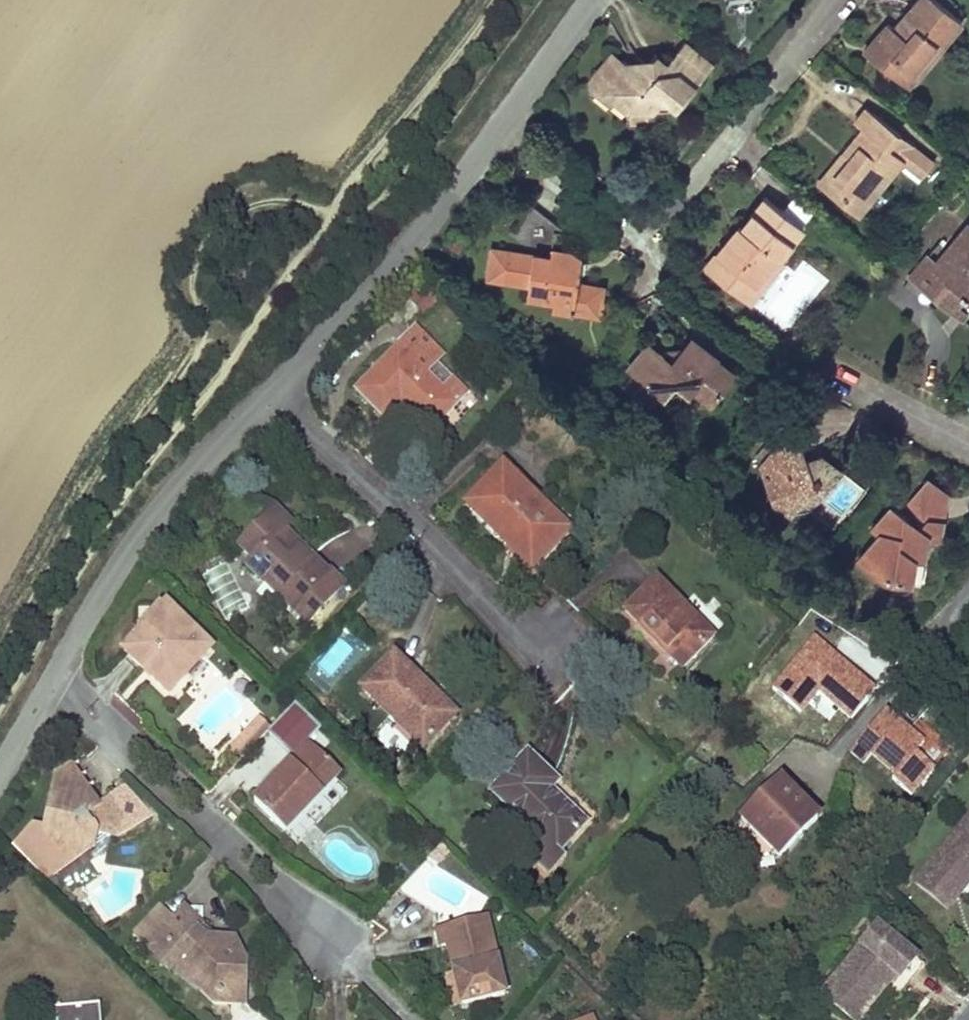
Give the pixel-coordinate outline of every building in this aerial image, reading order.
[(961,22),(934,0),(921,0),(896,30),(890,25),(866,55),(888,72),(896,60),(906,68),(930,39),(940,47),(961,22)] [(676,104),(713,60),(684,36),(667,57),(657,49),(652,56),(642,68),(627,57),(623,52),(595,86),(612,100),(615,97),(623,87),(628,92),(627,107),(655,105),(665,93),(676,104)] [(908,89),(940,47),(930,39),(906,68),(896,60),(888,72),(908,89)] [(623,52),(613,44),(593,68),(595,86),(623,52)] [(652,56),(627,57),(642,68),(652,56)] [(623,87),(615,97),(627,107),(628,92),(623,87)] [(676,104),(665,93),(655,105),(676,104)] [(898,163),(913,145),(864,107),(853,120),(862,128),(841,152),(847,157),(831,176),(848,189),(840,201),(858,215),(898,163)] [(933,161),(913,145),(898,163),(919,179),(933,161)] [(847,157),(841,152),(818,183),(840,201),(848,189),(831,176),(847,157)] [(777,259),(801,227),(764,198),(739,230),(743,233),(738,240),(731,235),(703,271),(731,294),(743,278),(752,285),(773,256),(777,259)] [(534,254),(489,248),(485,281),(524,285),(541,287),(539,299),(550,301),(572,304),(575,281),(578,257),(572,251),(557,249),(560,228),(529,204),(507,233),(534,254)] [(968,224),(936,262),(923,277),(937,288),(934,292),(954,308),(965,293),(968,296),(968,225),(968,224)] [(739,230),(736,228),(731,235),(738,240),(743,233),(739,230)] [(936,262),(927,255),(911,274),(934,292),(937,288),(923,277),(936,262)] [(752,285),(743,278),(731,294),(749,307),(782,263),(777,259),(773,256),(752,285)] [(572,304),(550,301),(549,312),(595,318),(599,284),(575,281),(572,304)] [(427,295),(419,285),(411,293),(419,302),(427,295)] [(541,287),(524,285),(523,298),(539,299),(541,287)] [(441,353),(416,328),(357,389),(384,417),(400,401),(412,412),(430,429),(456,402),(442,389),(424,372),(441,353)] [(726,380),(682,346),(675,355),(720,388),(726,380)] [(646,359),(639,354),(632,364),(649,362),(646,359)] [(628,384),(618,397),(641,414),(651,402),(655,405),(663,394),(671,393),(682,401),(685,396),(703,411),(720,388),(675,355),(668,366),(656,367),(649,362),(632,364),(621,378),(628,384)] [(675,355),(646,359),(649,362),(656,367),(668,366),(675,355)] [(467,392),(453,379),(442,389),(456,402),(467,392)] [(663,394),(655,405),(682,401),(671,393),(663,394)] [(703,411),(685,396),(682,401),(700,415),(703,411)] [(655,405),(651,402),(641,414),(646,417),(655,405)] [(775,445),(761,462),(773,497),(789,509),(800,495),(809,483),(829,479),(838,466),(820,451),(806,456),(799,436),(775,445)] [(534,561),(565,528),(501,467),(465,503),(507,544),(512,540),(534,561)] [(944,490),(927,476),(905,502),(925,519),(938,528),(944,490)] [(809,483),(800,495),(810,502),(829,479),(809,483)] [(917,528),(889,504),(872,525),(878,531),(858,556),(881,575),(907,580),(911,557),(921,559),(936,541),(938,528),(925,519),(917,528)] [(274,511),(239,545),(253,558),(247,565),(262,581),(269,574),(281,587),(277,592),(308,621),(341,587),(319,566),(308,556),(306,558),(281,532),(287,525),(274,511)] [(712,637),(655,579),(625,610),(682,667),(712,637)] [(154,676),(172,694),(190,676),(182,668),(196,654),(203,662),(215,650),(171,607),(169,609),(167,607),(143,630),(146,633),(145,634),(162,650),(145,667),(146,668),(154,660),(162,668),(154,676)] [(145,634),(128,651),(145,667),(162,650),(145,634)] [(182,668),(190,676),(203,662),(196,654),(182,668)] [(404,670),(392,658),(363,688),(423,747),(445,723),(433,712),(441,702),(427,688),(425,691),(404,670)] [(154,660),(146,668),(154,676),(162,668),(154,660)] [(917,754),(925,745),(889,713),(853,754),(878,776),(852,804),(873,823),(902,791),(910,798),(935,770),(917,754)] [(251,752),(273,730),(262,720),(240,742),(251,752)] [(231,752),(241,762),(251,752),(240,742),(231,752)] [(299,817),(342,773),(311,742),(291,761),(293,764),(269,788),(256,801),(286,831),(299,817)] [(291,761),(287,758),(264,783),(269,788),(293,764),(291,761)] [(541,771),(527,758),(495,791),(555,850),(581,824),(546,790),(553,783),(541,771)] [(95,803),(75,770),(57,781),(54,794),(95,803)] [(796,805),(776,785),(742,819),(778,855),(816,818),(800,801),(796,805)] [(95,803),(54,794),(45,834),(34,832),(13,847),(45,878),(47,866),(58,855),(76,843),(94,847),(99,834),(111,837),(118,832),(122,816),(116,808),(104,816),(99,807),(95,803)] [(116,808),(111,799),(99,807),(104,816),(116,808)] [(128,826),(122,816),(118,832),(128,826)] [(927,871),(953,892),(962,892),(968,891),(968,816),(927,871)] [(307,826),(299,817),(286,831),(294,839),(307,826)] [(99,834),(94,847),(111,837),(99,834)] [(76,843),(58,855),(65,865),(94,847),(76,843)] [(47,866),(45,878),(65,865),(58,855),(47,866)] [(927,871),(918,881),(949,907),(962,892),(953,892),(927,871)] [(173,923),(176,920),(161,906),(158,910),(173,923)] [(205,928),(186,909),(176,920),(173,923),(158,910),(134,934),(149,948),(174,973),(202,971),(202,991),(216,1005),(232,987),(234,975),(249,975),(249,952),(237,952),(237,941),(217,940),(207,941),(201,935),(205,928)] [(464,1006),(509,995),(490,918),(439,930),(443,948),(449,946),(456,976),(464,1006)] [(879,925),(823,991),(857,1019),(860,1019),(898,974),(902,977),(919,958),(879,925)] [(217,940),(205,928),(201,935),(207,941),(217,940)] [(249,952),(237,941),(237,952),(249,952)] [(926,964),(919,958),(902,977),(910,984),(926,964)] [(202,971),(174,973),(202,991),(202,971)] [(249,1005),(249,975),(234,975),(232,987),(216,1005),(249,1005)] [(464,1006),(456,976),(447,978),(454,1009),(464,1006)] [(100,1006),(56,1009),(57,1019),(101,1019),(100,1006)] [(596,1008),(574,1019),(601,1019),(596,1008)]
